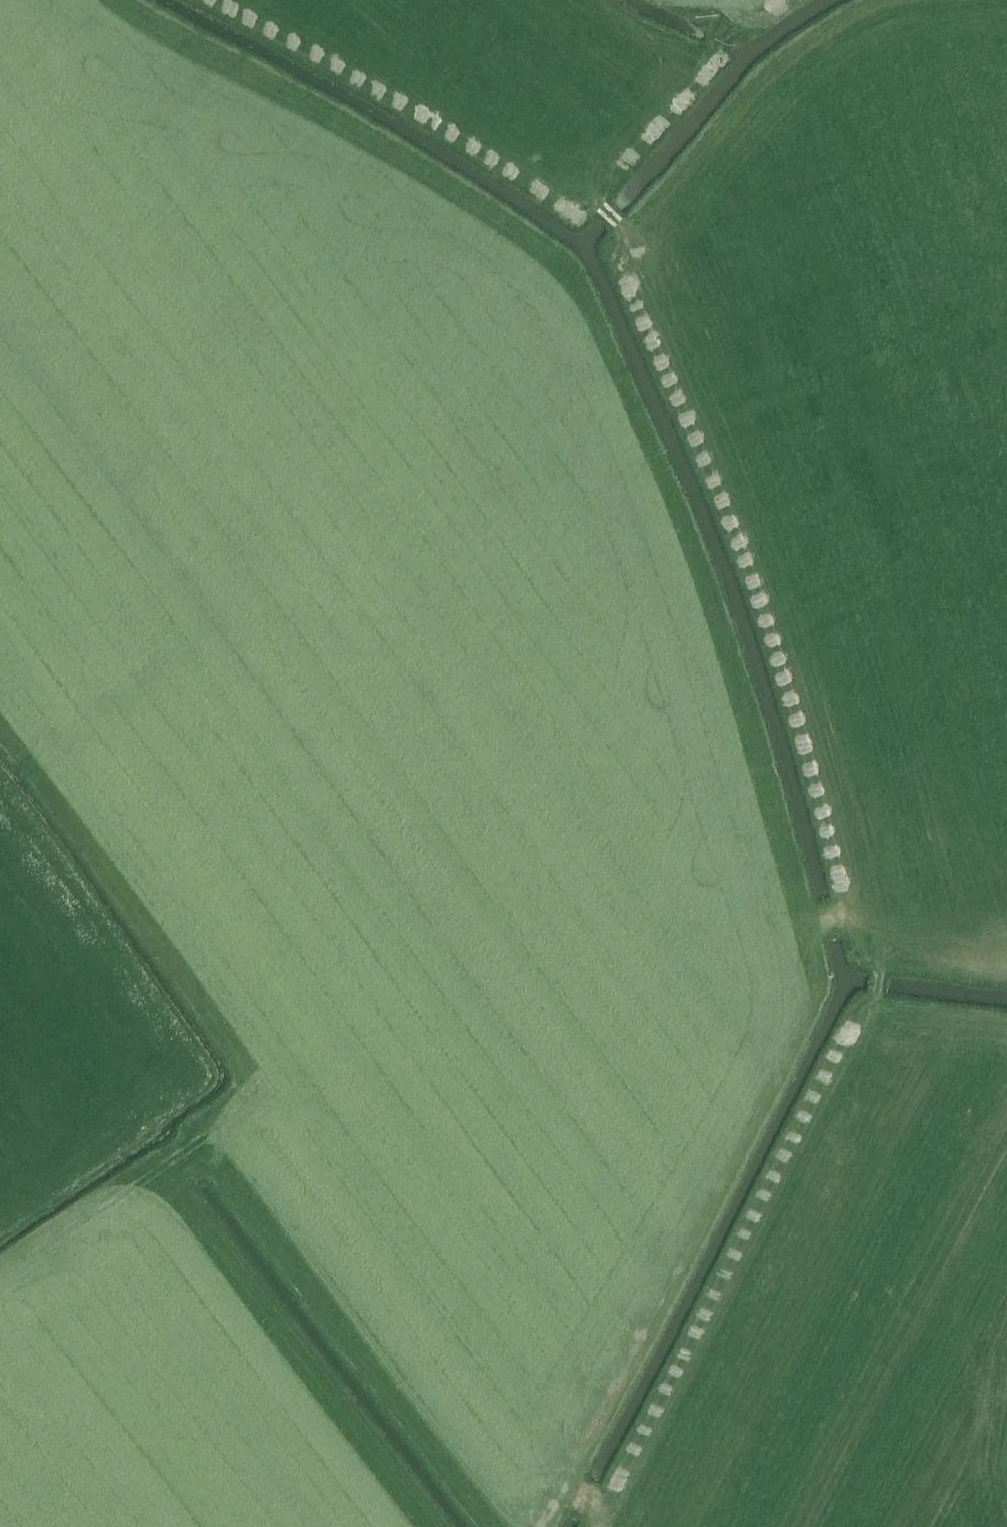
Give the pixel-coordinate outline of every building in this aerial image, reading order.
[(844,936),(832,938),(837,965),(849,963),(844,936)]
